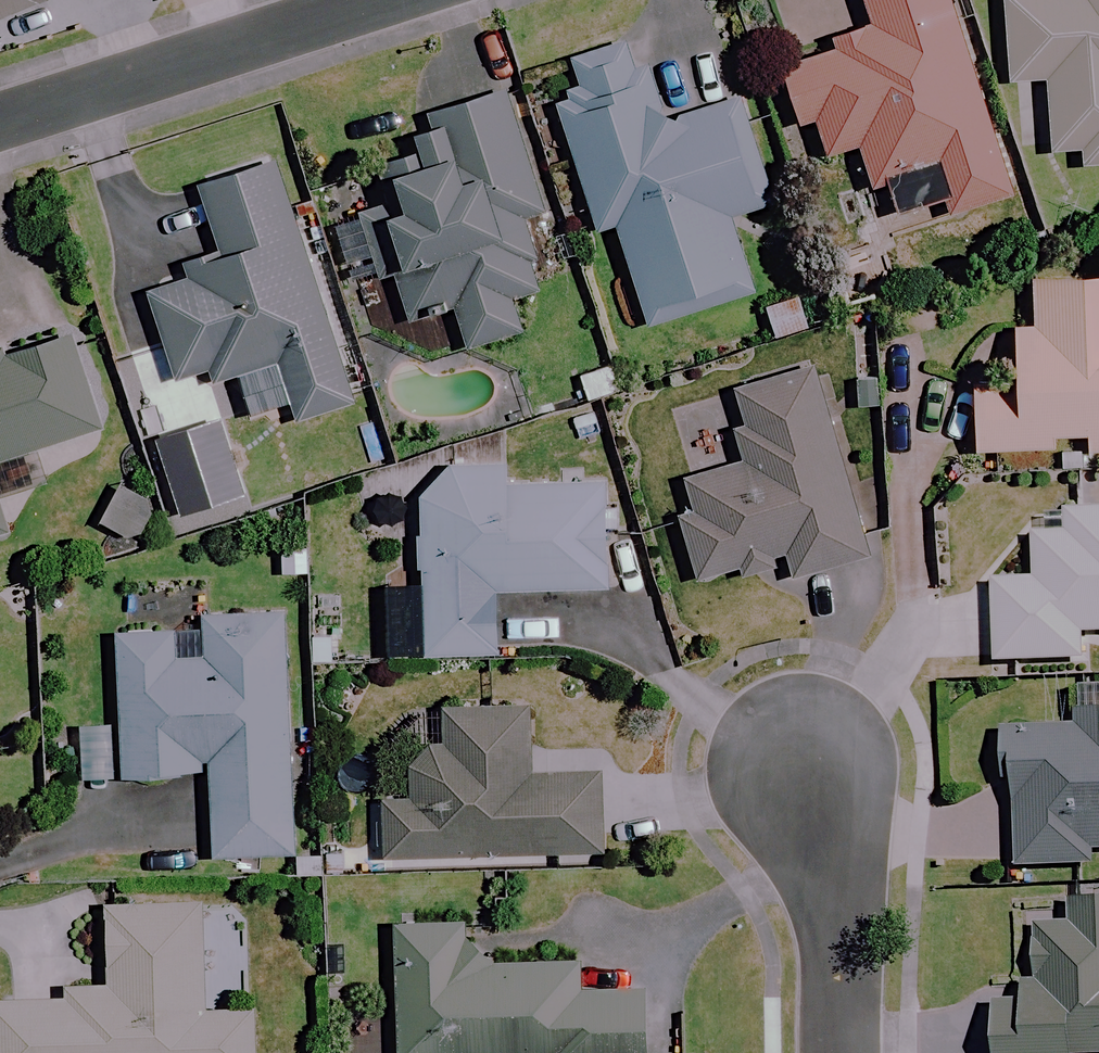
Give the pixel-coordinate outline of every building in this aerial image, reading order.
[(939,0),(853,0),(861,26),(825,38),(830,52),(772,71),(790,126),(806,121),(819,159),(851,148),(864,188),(877,183),(889,219),(937,203),(942,218),(1004,197),(939,0)] [(1000,81),(1041,79),(1045,151),(1073,150),(1075,173),(1098,172),(1098,0),(995,0),(1000,81)] [(542,103),(594,238),(601,235),(638,330),(755,284),(729,217),(772,200),(732,99),(663,126),(639,65),(626,70),(617,48),(565,68),(574,91),(542,103)] [(546,210),(497,91),(400,130),(410,155),(364,174),(375,200),(322,222),(353,297),(381,285),(400,330),(444,312),(460,352),(519,328),(507,297),(547,281),(522,220),(546,210)] [(136,296),(165,383),(200,371),(205,386),(268,364),(288,423),(346,404),(265,163),(191,188),(213,254),(178,266),(183,280),(136,296)] [(1049,450),(1049,435),(1083,435),(1083,451),(1098,451),(1098,291),(1039,291),(1039,331),(1017,330),(1016,384),(970,384),(970,449),(1049,450)] [(93,433),(59,329),(0,349),(0,464),(93,433)] [(744,459),(661,483),(691,582),(778,555),(785,580),(861,557),(803,368),(723,392),(744,459)] [(503,463),(434,466),(435,495),(408,496),(413,657),(493,655),(491,594),(603,590),(599,482),(504,485),(503,463)] [(1055,513),(1056,518),(1023,519),(1024,582),(1000,582),(1001,663),(1080,662),(1079,633),(1098,633),(1098,513),(1055,513)] [(283,858),(280,616),(196,617),(197,633),(109,634),(110,776),(205,775),(206,859),(283,858)] [(522,706),(426,708),(427,751),(393,752),(394,801),(375,801),(376,860),(597,855),(595,772),(523,773),(522,706)] [(1072,711),(1073,732),(995,736),(998,799),(1005,799),(1008,870),(1090,867),(1090,854),(1098,853),(1098,710),(1072,711)] [(1039,900),(1036,977),(992,975),(989,1052),(1098,1052),(1098,902),(1039,900)] [(196,905),(95,908),(98,994),(0,996),(0,1052),(249,1052),(248,1011),(199,1013),(196,905)] [(480,966),(479,923),(386,926),(389,1052),(645,1052),(644,992),(571,994),(570,964),(480,966)]
